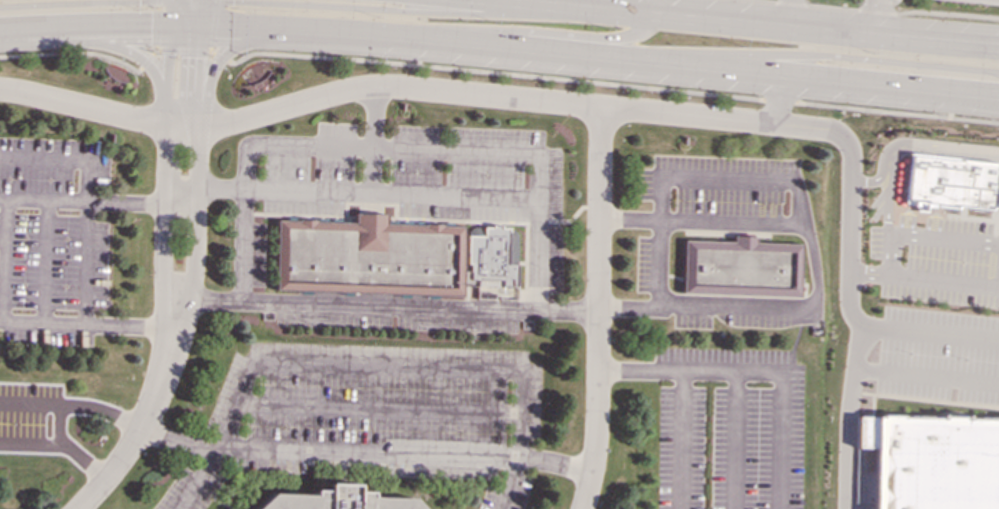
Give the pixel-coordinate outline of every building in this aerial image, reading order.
[(902,204),(910,205),(910,207),(915,207),(914,212),(926,213),(927,208),(931,209),(932,206),(957,209),(958,207),(990,210),(990,208),(995,209),(998,173),(998,164),(962,160),(963,158),(907,152),(902,204)] [(280,220),(278,289),(463,296),(463,285),(517,287),(518,265),(508,265),(510,229),(485,228),(484,236),(468,235),(467,271),(463,270),(465,227),(444,226),(444,225),(427,224),(427,226),(389,224),(389,215),(358,214),(358,223),(319,222),(319,220),(302,219),(302,221),(280,220)] [(684,241),(683,293),(798,296),(800,245),(755,244),(755,237),(734,237),(734,243),(684,241)] [(857,447),(875,447),(874,508),(998,508),(998,420),(858,417),(857,447)] [(255,508),(422,508),(412,498),(370,497),(370,493),(357,492),(357,485),(328,484),(328,491),(313,491),(313,495),(271,494),(255,508)]
